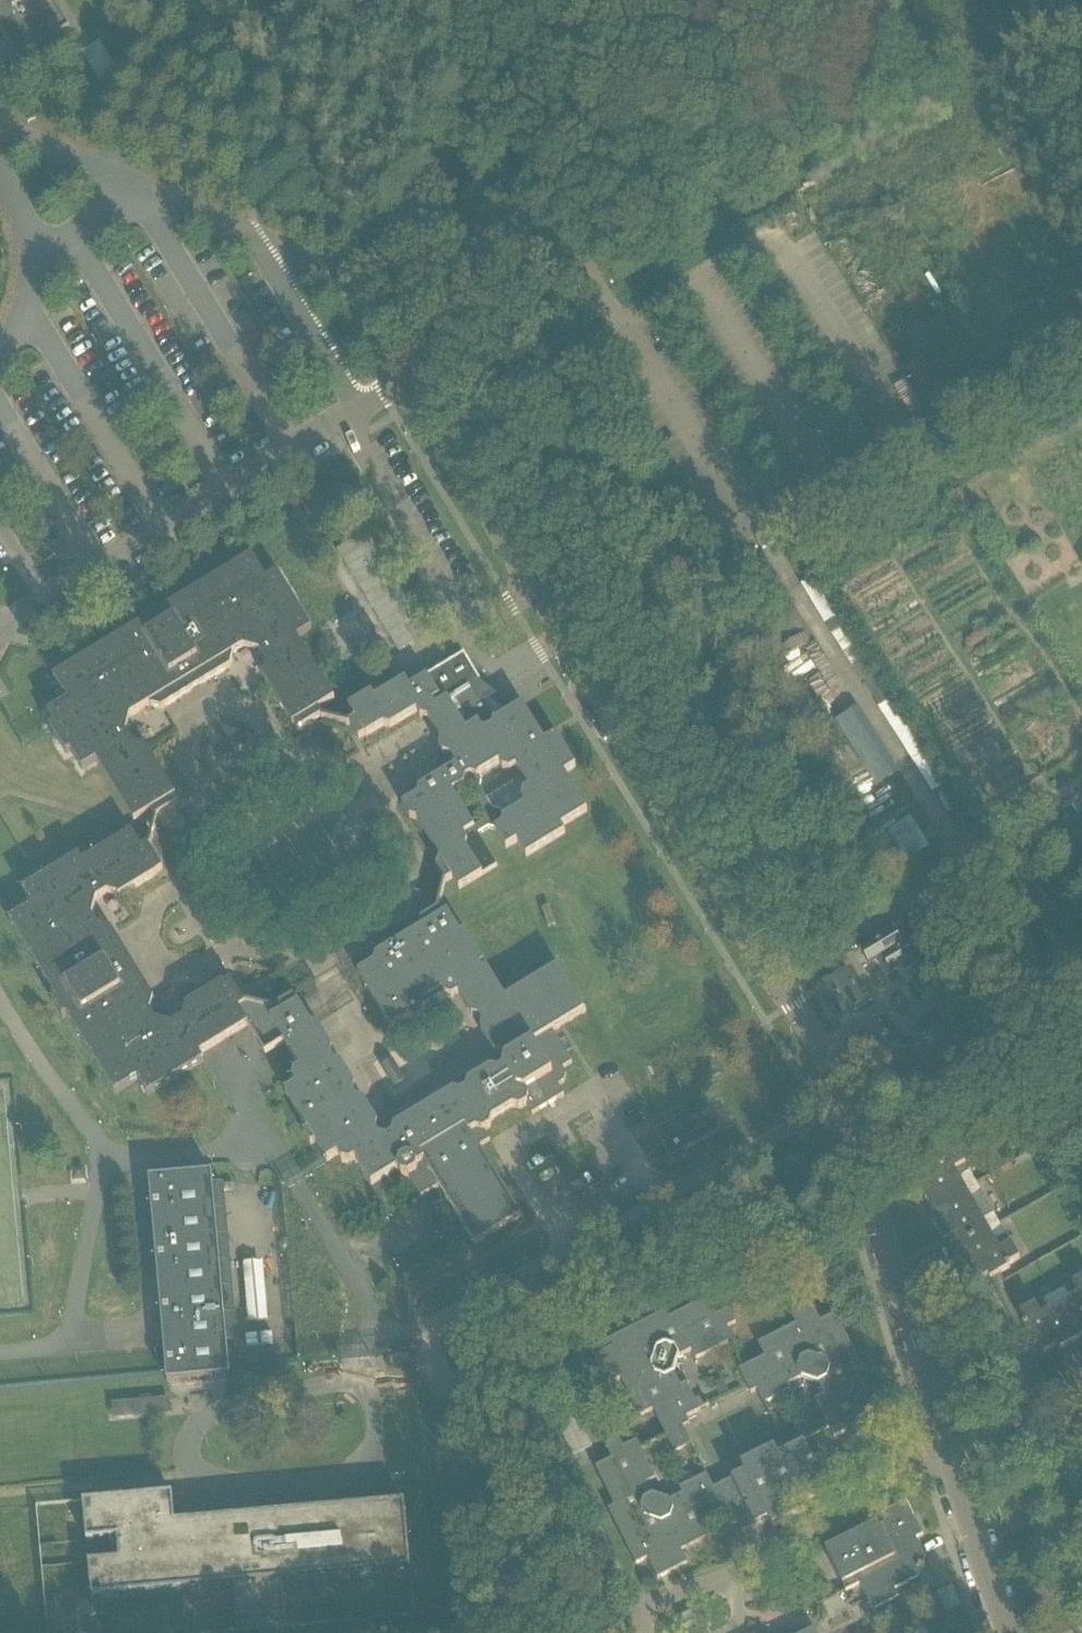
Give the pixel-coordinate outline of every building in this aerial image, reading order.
[(17,59),(70,27),(53,0),(0,0),(0,32),(17,59)] [(81,53),(100,82),(118,71),(100,41),(81,53)] [(366,532),(337,550),(399,652),(413,643),(402,625),(417,616),(366,532)] [(150,813),(154,819),(178,804),(175,797),(176,797),(145,746),(143,748),(133,745),(126,734),(130,717),(150,705),(151,707),(162,710),(230,668),(233,657),(232,655),(243,648),(260,652),(266,664),(264,674),(262,675),(293,726),(294,725),(298,731),(322,716),(319,710),(335,700),(297,639),(311,630),(300,610),(278,574),(265,582),(251,558),(161,613),(159,609),(142,619),(145,623),(119,639),(53,679),(64,698),(46,709),(55,725),(51,728),(67,754),(71,751),(83,770),(97,761),(134,822),(150,813)] [(452,662),(427,677),(410,688),(405,680),(375,699),(371,693),(348,708),(355,719),(348,722),(359,739),(365,735),(366,736),(384,726),(391,727),(417,712),(420,718),(423,718),(428,719),(433,727),(441,740),(439,748),(443,755),(450,756),(455,764),(454,768),(419,789),(417,796),(402,806),(410,819),(417,820),(439,857),(438,864),(436,865),(446,882),(452,878),(459,890),(498,866),(479,835),(489,829),(495,830),(506,849),(517,842),(526,857),(565,833),(561,827),(587,811),(565,774),(576,767),(556,735),(545,742),(522,705),(514,710),(513,709),(506,713),(502,710),(505,706),(504,704),(496,698),(493,702),(488,698),(483,701),(482,699),(474,685),(481,681),(476,674),(464,655),(464,654),(452,662)] [(904,862),(931,846),(896,788),(869,804),(904,862)] [(239,1009),(245,1005),(230,980),(224,984),(223,983),(185,1006),(186,1008),(184,1019),(173,1025),(156,1021),(149,1010),(151,1009),(154,998),(112,930),(101,927),(99,928),(92,917),(96,900),(107,894),(118,896),(119,898),(157,875),(156,873),(163,869),(148,845),(142,849),(132,833),(83,863),(79,857),(36,883),(23,891),(32,906),(9,920),(57,999),(53,1001),(63,1018),(67,1015),(83,1041),(115,1094),(138,1080),(147,1095),(203,1061),(200,1055),(249,1025),(239,1009)] [(374,963),(358,973),(392,1029),(408,1019),(415,1020),(422,1016),(424,1009),(445,996),(453,998),(459,994),(472,1016),(479,1017),(482,1023),(481,1030),(495,1053),(502,1055),(505,1060),(504,1067),(498,1070),(491,1069),(468,1082),(466,1090),(461,1093),(453,1091),(431,1105),(429,1112),(424,1116),(417,1114),(394,1128),(392,1135),(386,1138),(380,1137),(376,1131),(378,1124),(364,1101),(357,1100),(354,1094),(355,1087),(342,1064),(334,1063),(331,1057),(333,1050),(319,1027),(312,1025),(298,1003),(297,1004),(293,998),(271,1011),(275,1017),(271,1020),(286,1046),(300,1068),(294,1072),(292,1080),(296,1086),(285,1092),(307,1129),(303,1132),(311,1145),(315,1142),(327,1161),(338,1155),(341,1161),(349,1162),(355,1159),(371,1185),(398,1170),(401,1175),(409,1177),(421,1197),(438,1187),(475,1247),(523,1218),(479,1147),(490,1140),(484,1131),(490,1128),(492,1120),(513,1107),(520,1109),(526,1106),(532,1115),(564,1095),(559,1086),(564,1082),(566,1074),(563,1069),(572,1063),(553,1032),(586,1012),(558,965),(505,998),(487,969),(483,971),(481,966),(484,964),(464,932),(461,934),(447,912),(443,915),(439,908),(420,920),(421,921),(420,928),(420,929),(419,930),(422,935),(413,940),(410,935),(375,957),(375,958),(374,963)] [(894,929),(860,949),(869,964),(881,957),(903,944),(894,929)] [(903,944),(881,957),(890,972),(902,965),(903,965),(924,952),(915,937),(903,944)] [(924,952),(903,965),(911,980),(946,960),(937,945),(924,952)] [(847,969),(831,978),(852,1012),(867,1003),(847,969)] [(831,978),(817,987),(837,1021),(852,1012),(831,978)] [(882,1025),(848,1046),(857,1061),(891,1040),(882,1025)] [(919,1188),(930,1209),(965,1189),(959,1178),(970,1172),(957,1149),(946,1155),(944,1152),(934,1158),(936,1161),(915,1172),(923,1186),(919,1188)] [(211,1172),(149,1178),(166,1381),(229,1375),(212,1181),(211,1172)] [(948,1240),(955,1251),(989,1231),(983,1221),(994,1214),(982,1193),(971,1199),(965,1189),(930,1209),(937,1219),(932,1222),(939,1235),(944,1243),(948,1240)] [(989,1231),(955,1251),(966,1271),(970,1269),(977,1283),(998,1271),(1000,1274),(1010,1268),(1009,1265),(1019,1259),(1006,1236),(995,1242),(989,1231)] [(1060,1305),(1079,1340),(1081,1338),(1081,1278),(1064,1288),(1070,1299),(1060,1305)] [(994,1293),(975,1303),(984,1318),(1002,1308),(994,1293)] [(653,1410),(674,1453),(692,1444),(683,1427),(690,1424),(686,1417),(700,1410),(690,1389),(684,1392),(674,1373),(679,1357),(691,1350),(696,1359),(734,1340),(727,1328),(736,1323),(729,1309),(716,1316),(707,1299),(668,1318),(665,1312),(610,1339),(618,1354),(597,1364),(608,1385),(621,1379),(640,1417),(653,1410)] [(1079,1340),(1060,1305),(1049,1311),(1043,1300),(1019,1313),(1026,1324),(1022,1326),(1028,1336),(1031,1334),(1043,1355),(1057,1348),(1059,1351),(1079,1340)] [(847,1432),(851,1440),(865,1433),(859,1420),(876,1411),(856,1373),(863,1370),(835,1314),(820,1321),(810,1301),(789,1312),(796,1325),(758,1343),(765,1357),(739,1370),(751,1393),(757,1390),(764,1404),(791,1390),(789,1385),(802,1378),(818,1383),(824,1395),(815,1400),(834,1438),(847,1432)] [(133,1402),(135,1417),(171,1414),(169,1399),(133,1402)] [(569,1401),(549,1411),(572,1456),(591,1447),(569,1401)] [(747,1510),(755,1527),(768,1520),(772,1528),(806,1511),(802,1503),(838,1485),(822,1455),(812,1460),(804,1443),(778,1456),(774,1448),(741,1465),(745,1473),(714,1489),(707,1474),(679,1488),(682,1494),(669,1501),(653,1495),(647,1483),(656,1479),(637,1441),(624,1448),(619,1439),(605,1446),(612,1459),(595,1467),(614,1506),(608,1510),(635,1564),(647,1559),(658,1579),(688,1564),(681,1551),(713,1535),(706,1522),(718,1516),(725,1529),(730,1527),(737,1523),(742,1533),(744,1532),(735,1516),(747,1510)] [(172,1495),(83,1504),(87,1541),(117,1538),(120,1561),(89,1564),(92,1598),(242,1585),(245,1617),(247,1617),(292,1612),(294,1612),(291,1581),(410,1570),(404,1503),(175,1523),(172,1495)] [(857,1578),(873,1612),(899,1599),(895,1591),(919,1579),(922,1571),(924,1572),(925,1566),(924,1566),(926,1558),(917,1539),(924,1535),(906,1501),(880,1515),(885,1524),(879,1527),(877,1523),(825,1549),(843,1585),(857,1578)] [(725,1529),(718,1533),(730,1558),(742,1552),(730,1527),(725,1529)] [(951,1586),(936,1594),(945,1613),(961,1605),(951,1586)]
